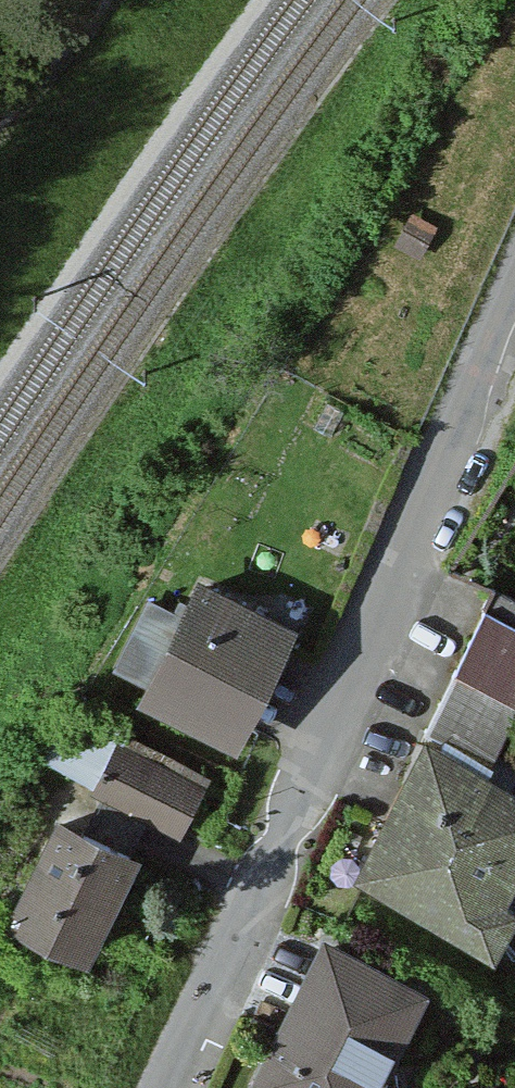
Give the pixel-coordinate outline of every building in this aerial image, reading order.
[(313,640),(214,588),(152,706),(251,758),(313,640)] [(481,603),(357,888),(508,953),(514,936),(514,781),(493,771),(514,720),(514,618),(481,603)] [(220,790),(130,752),(110,799),(200,837),(220,790)] [(158,868),(70,827),(21,932),(109,973),(158,868)] [(327,947),(260,1083),(269,1087),(371,1087),(418,991),(327,947)]
